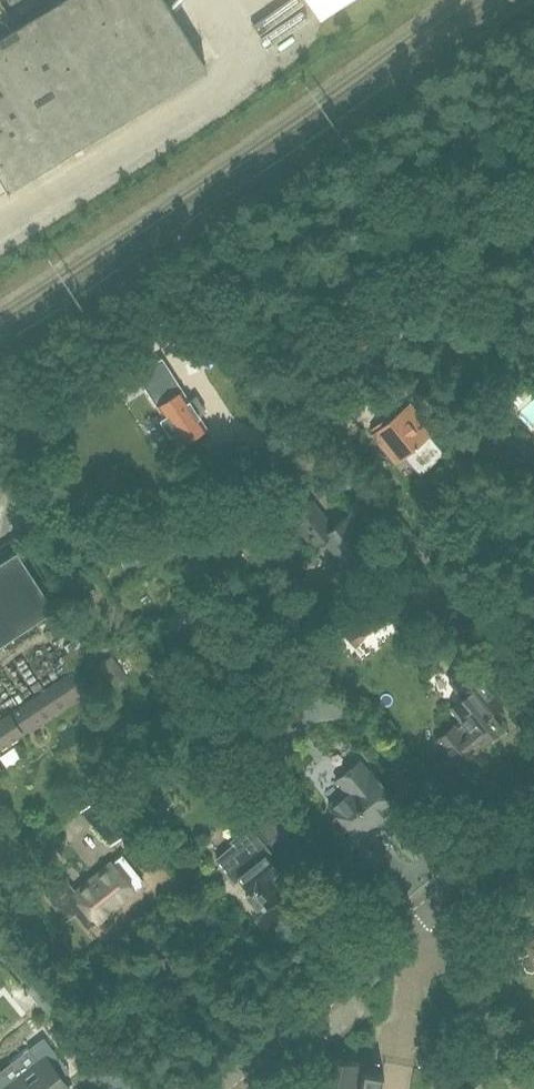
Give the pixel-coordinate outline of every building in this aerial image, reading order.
[(3,187),(6,187),(206,65),(195,46),(175,14),(167,0),(52,0),(0,32),(0,189),(3,187)] [(317,15),(338,0),(307,0),(317,15)] [(163,416),(160,418),(169,433),(172,431),(179,443),(205,426),(198,414),(205,410),(196,395),(188,399),(181,388),(156,404),(163,416)] [(422,418),(409,403),(373,431),(396,459),(404,453),(416,467),(435,451),(424,440),(430,435),(419,421),(422,418)] [(10,476),(0,464),(0,483),(10,476)] [(313,546),(324,538),(347,567),(373,546),(364,535),(349,516),(336,526),(313,497),(289,516),(313,546)] [(102,553),(95,542),(83,548),(90,560),(102,553)] [(0,559),(0,642),(54,607),(15,549),(0,559)] [(354,647),(390,616),(374,597),(337,628),(354,647)] [(474,745),(479,741),(481,743),(505,723),(484,699),(495,690),(475,666),(460,679),(469,691),(450,706),(463,722),(457,726),(455,723),(435,739),(444,751),(438,755),(449,769),(476,748),(474,745)] [(22,733),(91,687),(77,667),(9,712),(0,717),(0,746),(22,733)] [(368,770),(360,759),(336,779),(345,790),(328,803),(356,837),(398,803),(370,769),(368,770)] [(245,812),(274,848),(293,833),(278,814),(275,816),(262,800),(245,812)] [(92,823),(110,845),(129,828),(111,807),(92,823)] [(234,882),(240,877),(250,890),(245,894),(256,908),(264,902),(266,905),(282,891),(281,889),(288,883),(278,871),(266,856),(271,851),(249,824),(229,840),(232,843),(215,858),(234,882)] [(63,874),(43,890),(66,918),(74,911),(87,927),(143,881),(121,854),(95,875),(103,885),(93,893),(85,883),(76,890),(63,874)] [(533,936),(529,939),(529,942),(524,944),(528,952),(520,956),(519,961),(523,968),(527,970),(533,966),(533,936)] [(6,1085),(9,1088),(69,1088),(53,1068),(62,1061),(48,1043),(38,1051),(43,1057),(6,1085)] [(312,1088),(380,1088),(383,1072),(357,1068),(358,1061),(318,1054),(312,1088)] [(282,1076),(266,1088),(293,1088),(282,1076)]
